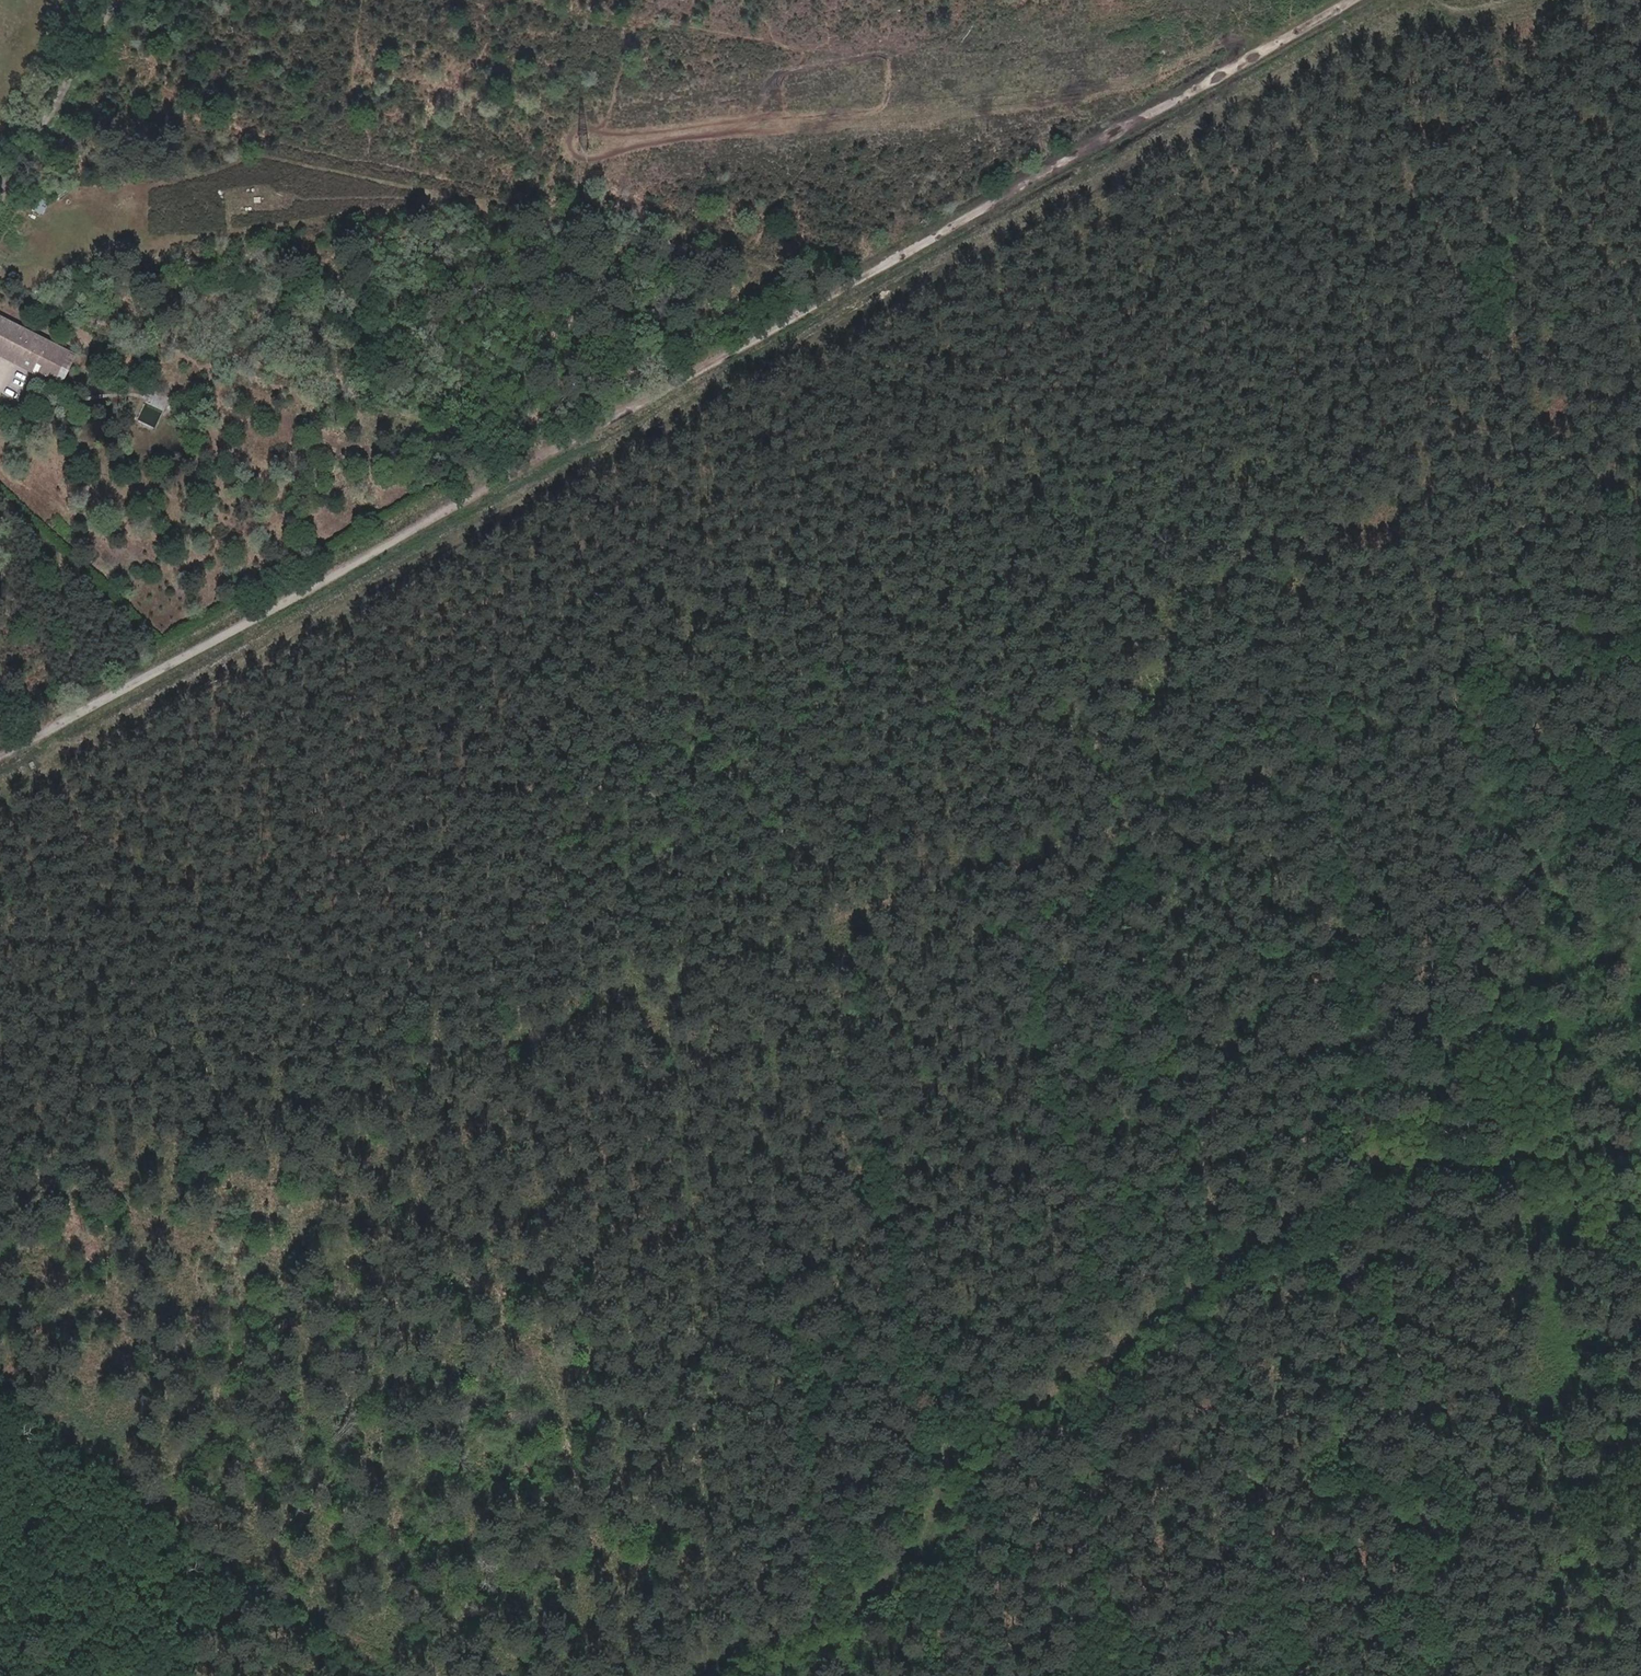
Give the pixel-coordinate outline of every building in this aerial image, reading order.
[(34,371),(49,342),(0,317),(0,354),(34,371)]
